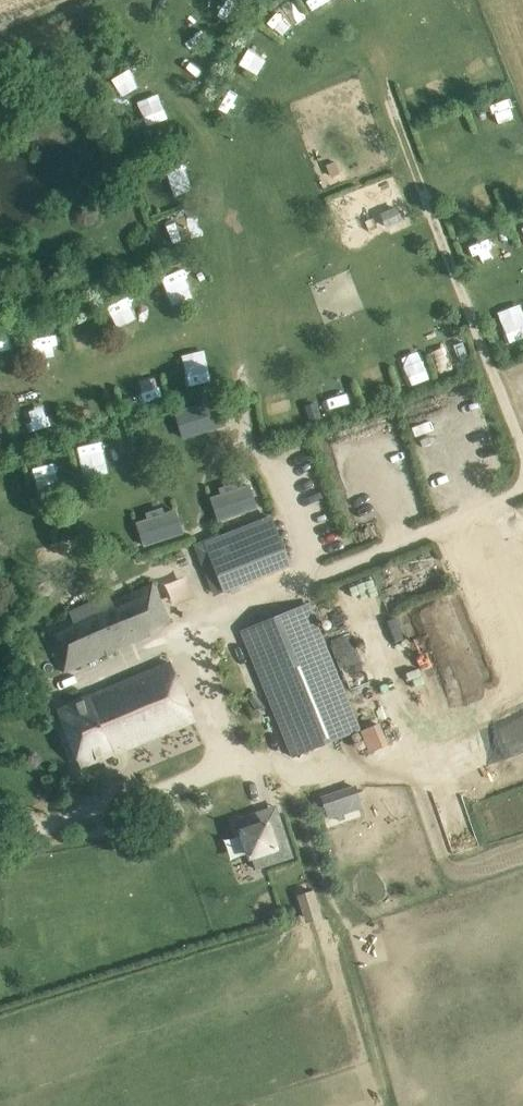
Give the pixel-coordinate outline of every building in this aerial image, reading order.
[(244,44),(235,62),(255,73),(265,54),(244,44)] [(225,89),(213,108),(244,127),(256,107),(225,89)] [(174,195),(197,185),(184,155),(161,166),(174,195)] [(381,230),(374,213),(388,207),(384,197),(399,190),(392,173),(327,201),(346,246),(381,230)] [(383,227),(399,219),(392,206),(376,214),(383,227)] [(169,240),(190,237),(187,219),(167,222),(169,240)] [(522,247),(522,222),(515,224),(522,247)] [(125,331),(144,322),(130,293),(111,301),(125,331)] [(491,316),(504,347),(522,339),(522,334),(512,308),(491,316)] [(448,336),(431,341),(441,373),(458,368),(448,336)] [(179,355),(185,382),(209,378),(203,350),(179,355)] [(392,357),(401,384),(423,376),(414,350),(392,357)] [(362,375),(368,392),(379,388),(373,370),(362,375)] [(131,402),(151,396),(145,375),(124,381),(131,402)] [(341,383),(322,387),(326,406),(345,403),(341,383)] [(209,401),(175,412),(184,438),(218,428),(209,401)] [(74,448),(82,476),(96,472),(89,444),(74,448)] [(56,456),(42,461),(53,489),(68,484),(56,456)] [(247,481),(205,490),(212,522),(254,513),(247,481)] [(181,535),(174,507),(133,517),(140,545),(181,535)] [(210,591),(285,568),(270,520),(195,543),(210,591)] [(64,672),(84,663),(151,630),(170,622),(153,584),(95,608),(90,615),(77,621),(75,617),(65,622),(45,631),(64,672)] [(391,622),(400,643),(419,635),(443,689),(478,674),(443,591),(409,606),(412,613),(391,622)] [(293,756),(358,729),(313,618),(247,644),(293,756)] [(81,766),(102,758),(194,719),(171,662),(58,710),(81,766)] [(359,727),(365,750),(384,745),(378,722),(359,727)] [(356,788),(324,799),(330,817),(362,806),(356,788)] [(293,859),(284,817),(272,819),(270,811),(244,816),(255,867),(293,859)] [(292,894),(301,922),(319,916),(310,888),(292,894)]
